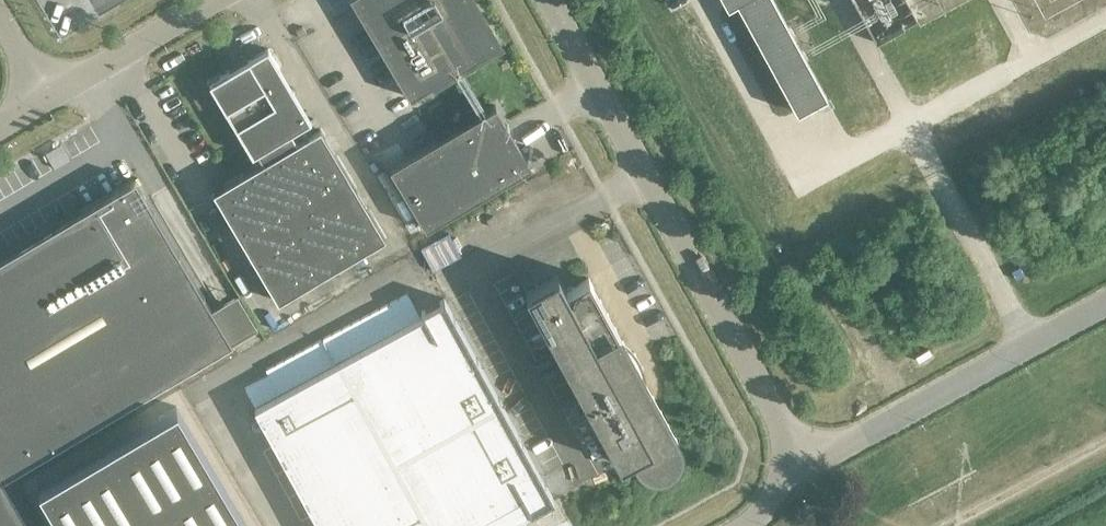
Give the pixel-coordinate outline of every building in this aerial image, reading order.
[(409,98),(430,85),(428,81),(493,43),(468,0),(351,0),(409,98)] [(773,0),(724,0),(727,6),(737,1),(797,112),(826,96),(801,51),(788,28),(773,0)] [(276,54),(218,88),(260,160),(265,157),(271,167),(221,196),(286,306),(393,242),(328,133),(305,146),(299,137),(318,126),(276,54)] [(510,112),(500,118),(404,174),(440,235),(546,172),(510,112)] [(232,342),(135,179),(0,258),(0,525),(31,525),(2,478),(232,342)] [(640,462),(640,463),(641,463),(642,464),(642,465),(643,465),(644,466),(645,466),(645,467),(646,467),(647,467),(647,468),(648,468),(649,469),(650,469),(651,469),(652,470),(653,470),(654,470),(655,470),(656,470),(657,470),(658,470),(659,470),(660,470),(661,470),(662,469),(663,469),(664,469),(665,468),(666,468),(667,467),(668,467),(669,466),(670,465),(671,465),(671,464),(672,464),(672,463),(673,463),(674,462),(674,461),(675,461),(675,460),(676,459),(676,458),(677,457),(677,456),(677,455),(678,454),(678,453),(678,452),(679,451),(679,450),(679,449),(679,448),(679,447),(679,446),(678,445),(678,444),(678,443),(678,442),(678,441),(677,440),(677,439),(676,438),(646,382),(646,381),(643,381),(640,378),(636,375),(634,371),(632,369),(633,369),(633,368),(634,368),(634,367),(634,366),(635,366),(635,365),(635,364),(635,363),(634,362),(634,361),(633,361),(633,360),(632,360),(632,359),(631,359),(630,359),(629,359),(628,359),(627,359),(626,357),(624,353),(623,348),(623,343),(624,342),(623,341),(588,277),(566,289),(557,273),(525,291),(619,464),(636,455),(637,458),(638,459),(638,460),(639,461),(640,462)] [(485,519),(489,525),(490,525),(486,518),(527,496),(534,509),(535,510),(539,507),(553,500),(558,497),(448,295),(443,298),(446,303),(432,310),(429,305),(424,308),(427,313),(258,405),(324,525),(471,525),(485,519)] [(38,487),(61,525),(248,525),(176,405),(38,487)]
